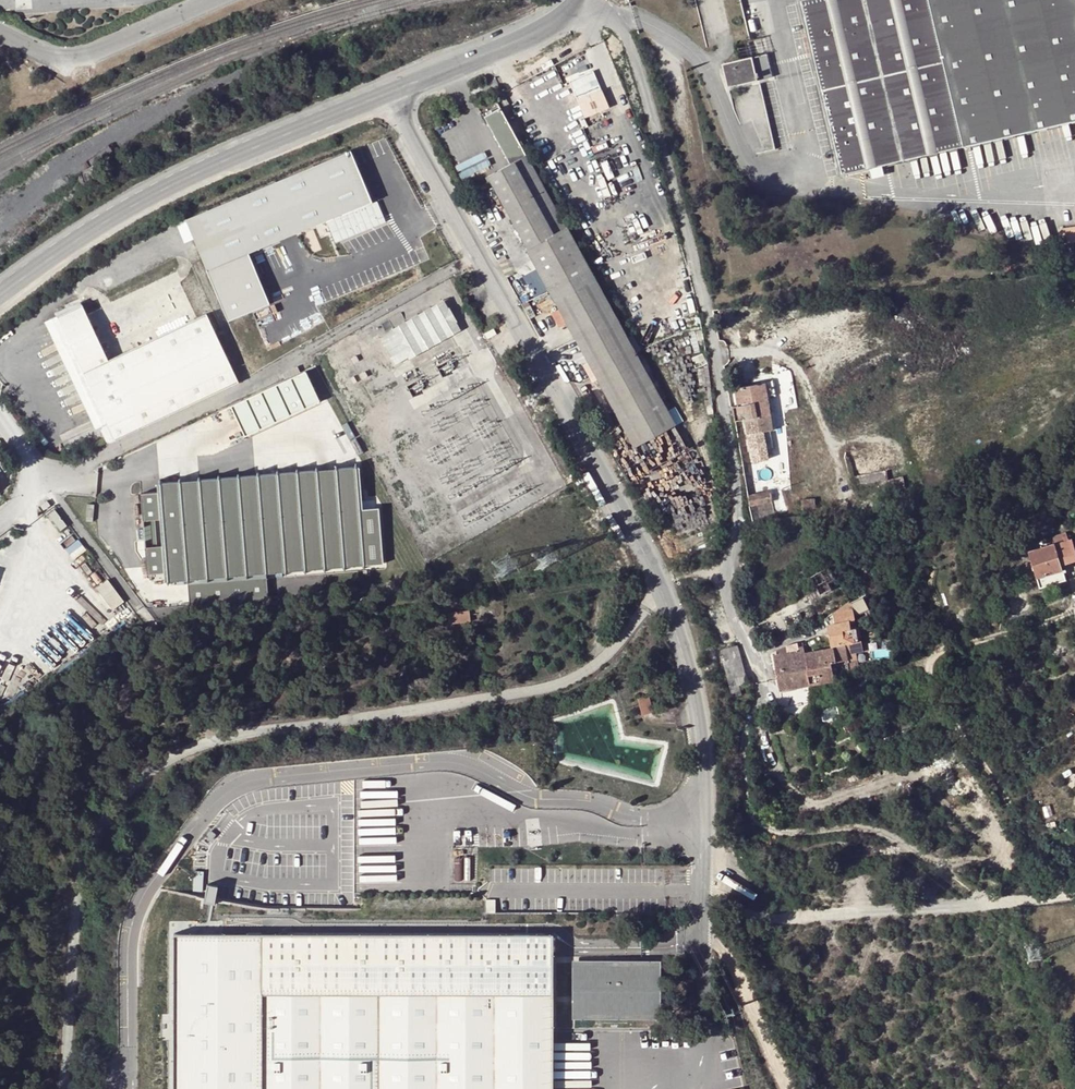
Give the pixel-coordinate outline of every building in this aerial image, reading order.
[(800,1),(842,176),(1074,122),(1074,0),(806,0),(800,1)] [(736,44),(740,60),(767,54),(763,38),(736,44)] [(767,54),(740,60),(724,64),(729,86),(773,77),(767,54)] [(37,67),(33,74),(48,82),(52,75),(37,67)] [(594,69),(570,79),(578,98),(603,87),(594,69)] [(510,166),(487,178),(559,310),(552,314),(559,327),(566,323),(588,364),(583,367),(591,383),(597,379),(613,408),(607,411),(624,442),(630,439),(635,448),(675,426),(500,108),(483,117),(510,166)] [(348,151),(184,222),(205,272),(349,211),(372,201),(348,151)] [(375,200),(372,201),(349,211),(363,242),(389,230),(375,200)] [(1062,245),(1074,243),(1074,227),(1059,229),(1062,245)] [(399,333),(381,345),(393,365),(410,355),(412,357),(455,331),(441,307),(399,332),(399,333)] [(106,447),(237,383),(204,316),(108,364),(80,310),(53,324),(105,428),(98,432),(106,447)] [(105,428),(53,324),(47,327),(98,432),(105,428)] [(494,328),(484,333),(488,340),(497,334),(494,328)] [(303,369),(256,392),(230,405),(246,438),(318,402),(303,369)] [(773,381),(764,382),(766,396),(775,395),(773,381)] [(738,404),(730,406),(732,421),(745,419),(752,462),(768,459),(767,451),(765,444),(772,443),(770,430),(772,429),(766,396),(764,382),(735,387),(738,404)] [(358,464),(154,479),(162,578),(182,576),(259,570),(382,561),(377,504),(374,504),(374,497),(360,498),(358,464)] [(770,491),(747,495),(748,504),(771,500),(770,491)] [(815,499),(802,499),(803,508),(816,507),(815,499)] [(47,500),(40,505),(43,510),(50,505),(47,500)] [(1053,538),(1056,545),(1068,541),(1066,534),(1053,538)] [(1056,545),(1029,552),(1039,588),(1067,580),(1062,565),(1074,561),(1074,549),(1073,543),(1072,540),(1068,541),(1056,545)] [(828,567),(809,576),(819,595),(831,589),(828,583),(834,580),(828,567)] [(259,570),(182,576),(184,603),(261,597),(259,570)] [(845,575),(838,578),(844,589),(850,586),(845,575)] [(108,580),(96,588),(112,610),(124,602),(108,580)] [(849,602),(855,611),(868,607),(863,598),(862,595),(849,602)] [(886,595),(879,598),(884,608),(891,604),(886,595)] [(849,602),(832,613),(834,623),(828,624),(831,644),(847,642),(853,642),(849,620),(856,620),(855,611),(849,602)] [(878,603),(868,607),(871,613),(880,610),(878,603)] [(810,607),(798,611),(803,624),(814,620),(810,607)] [(469,611),(448,613),(450,624),(470,622),(469,611)] [(805,653),(810,686),(834,681),(831,663),(850,660),(847,642),(831,644),(832,649),(805,653)] [(780,691),(810,686),(805,653),(800,654),(798,643),(787,645),(787,650),(774,653),(780,691)] [(722,660),(729,688),(747,684),(737,645),(721,650),(724,660),(722,660)] [(648,697),(637,700),(641,716),(652,713),(648,697)] [(832,710),(819,712),(821,722),(834,720),(832,710)] [(210,881),(208,897),(215,898),(217,882),(210,881)] [(553,1003),(553,995),(553,932),(176,932),(175,1088),(553,1088),(553,1003)] [(573,963),(574,995),(574,1003),(574,1017),(658,1017),(658,964),(573,963)] [(574,995),(553,995),(553,1003),(574,1003),(574,995)]
